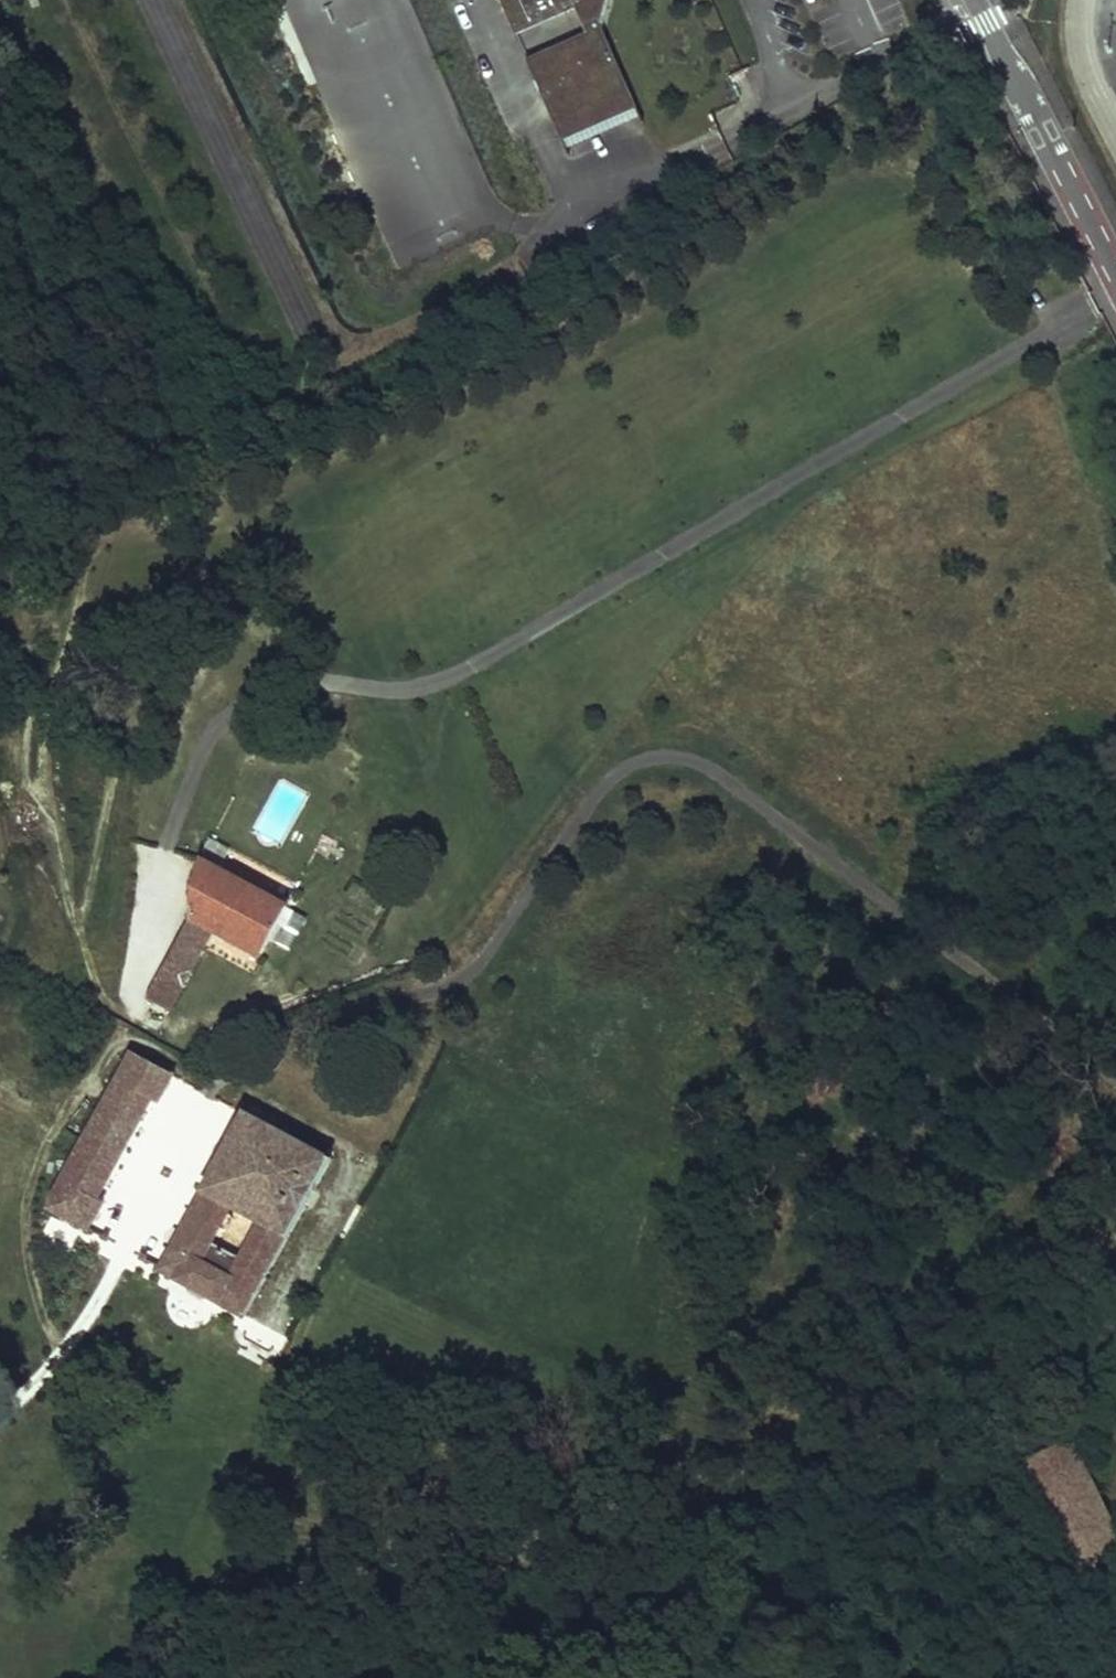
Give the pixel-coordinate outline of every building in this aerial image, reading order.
[(516,39),(576,13),(587,37),(527,63),(563,145),(639,112),(603,29),(610,0),(499,0),(516,39)] [(289,908),(201,860),(193,877),(188,898),(187,925),(211,935),(260,960),(289,908)] [(297,942),(306,918),(287,911),(278,935),(297,942)] [(187,925),(174,947),(198,959),(211,935),(187,925)] [(198,959),(174,947),(147,1001),(169,1013),(198,959)] [(172,1078),(130,1055),(129,1057),(50,1212),(90,1233),(104,1205),(99,1203),(151,1103),(157,1106),(172,1078)] [(247,1115),(159,1271),(246,1318),(333,1160),(247,1115)] [(1074,1572),(1115,1549),(1115,1533),(1072,1438),(1019,1463),(1074,1572)]
